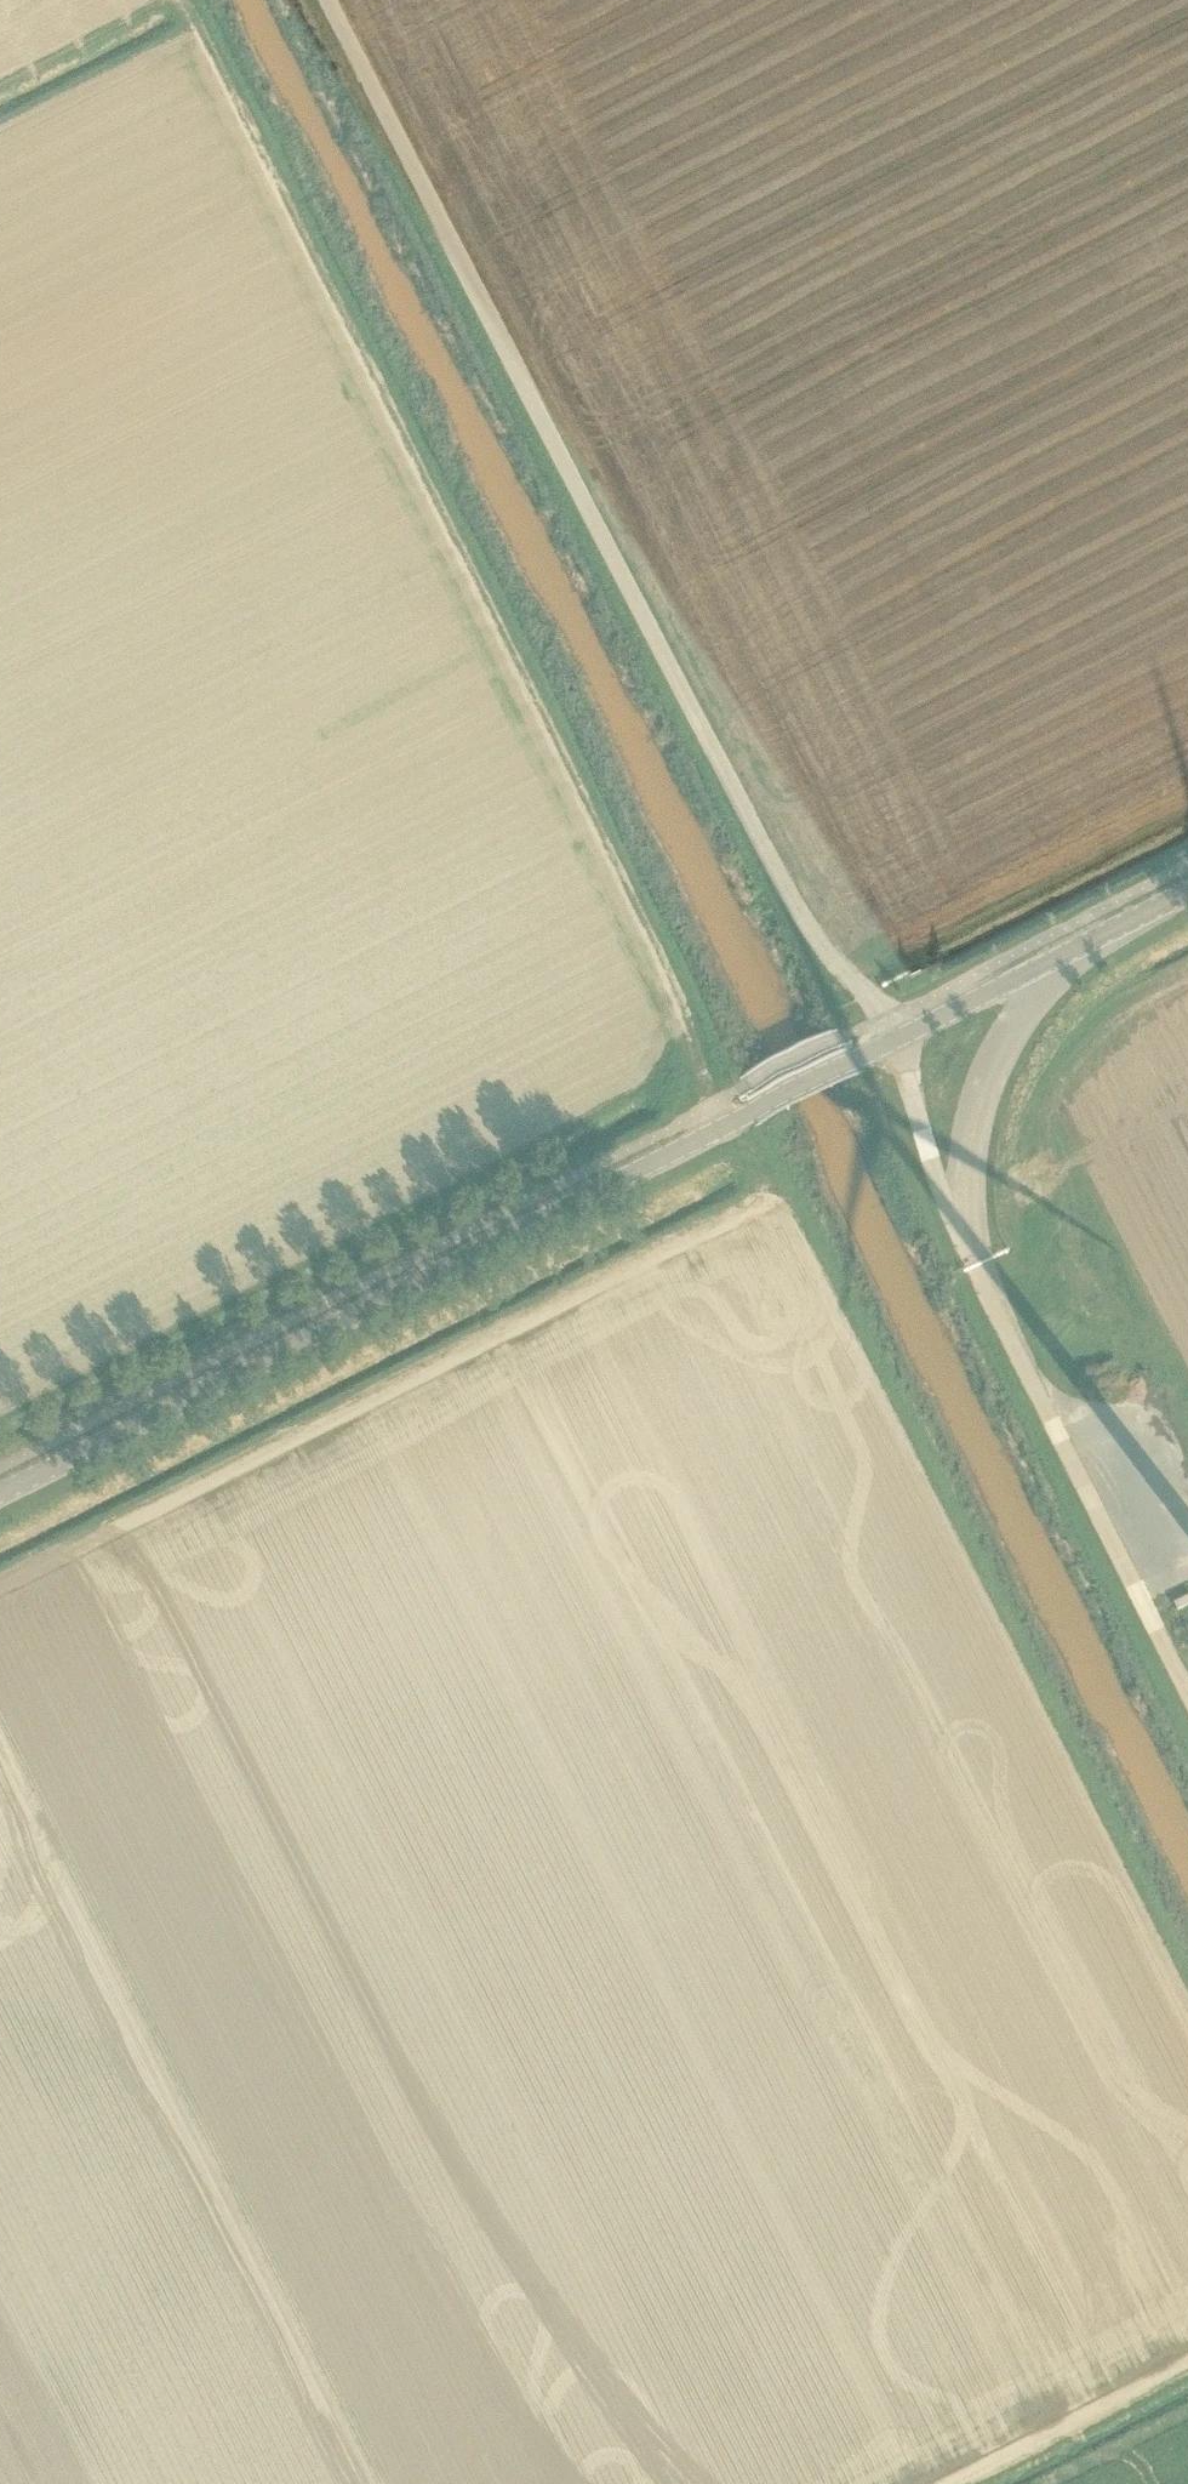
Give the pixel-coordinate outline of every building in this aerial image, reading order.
[(1144,1477),(1125,1486),(1137,1513),(1157,1504),(1144,1477)]
